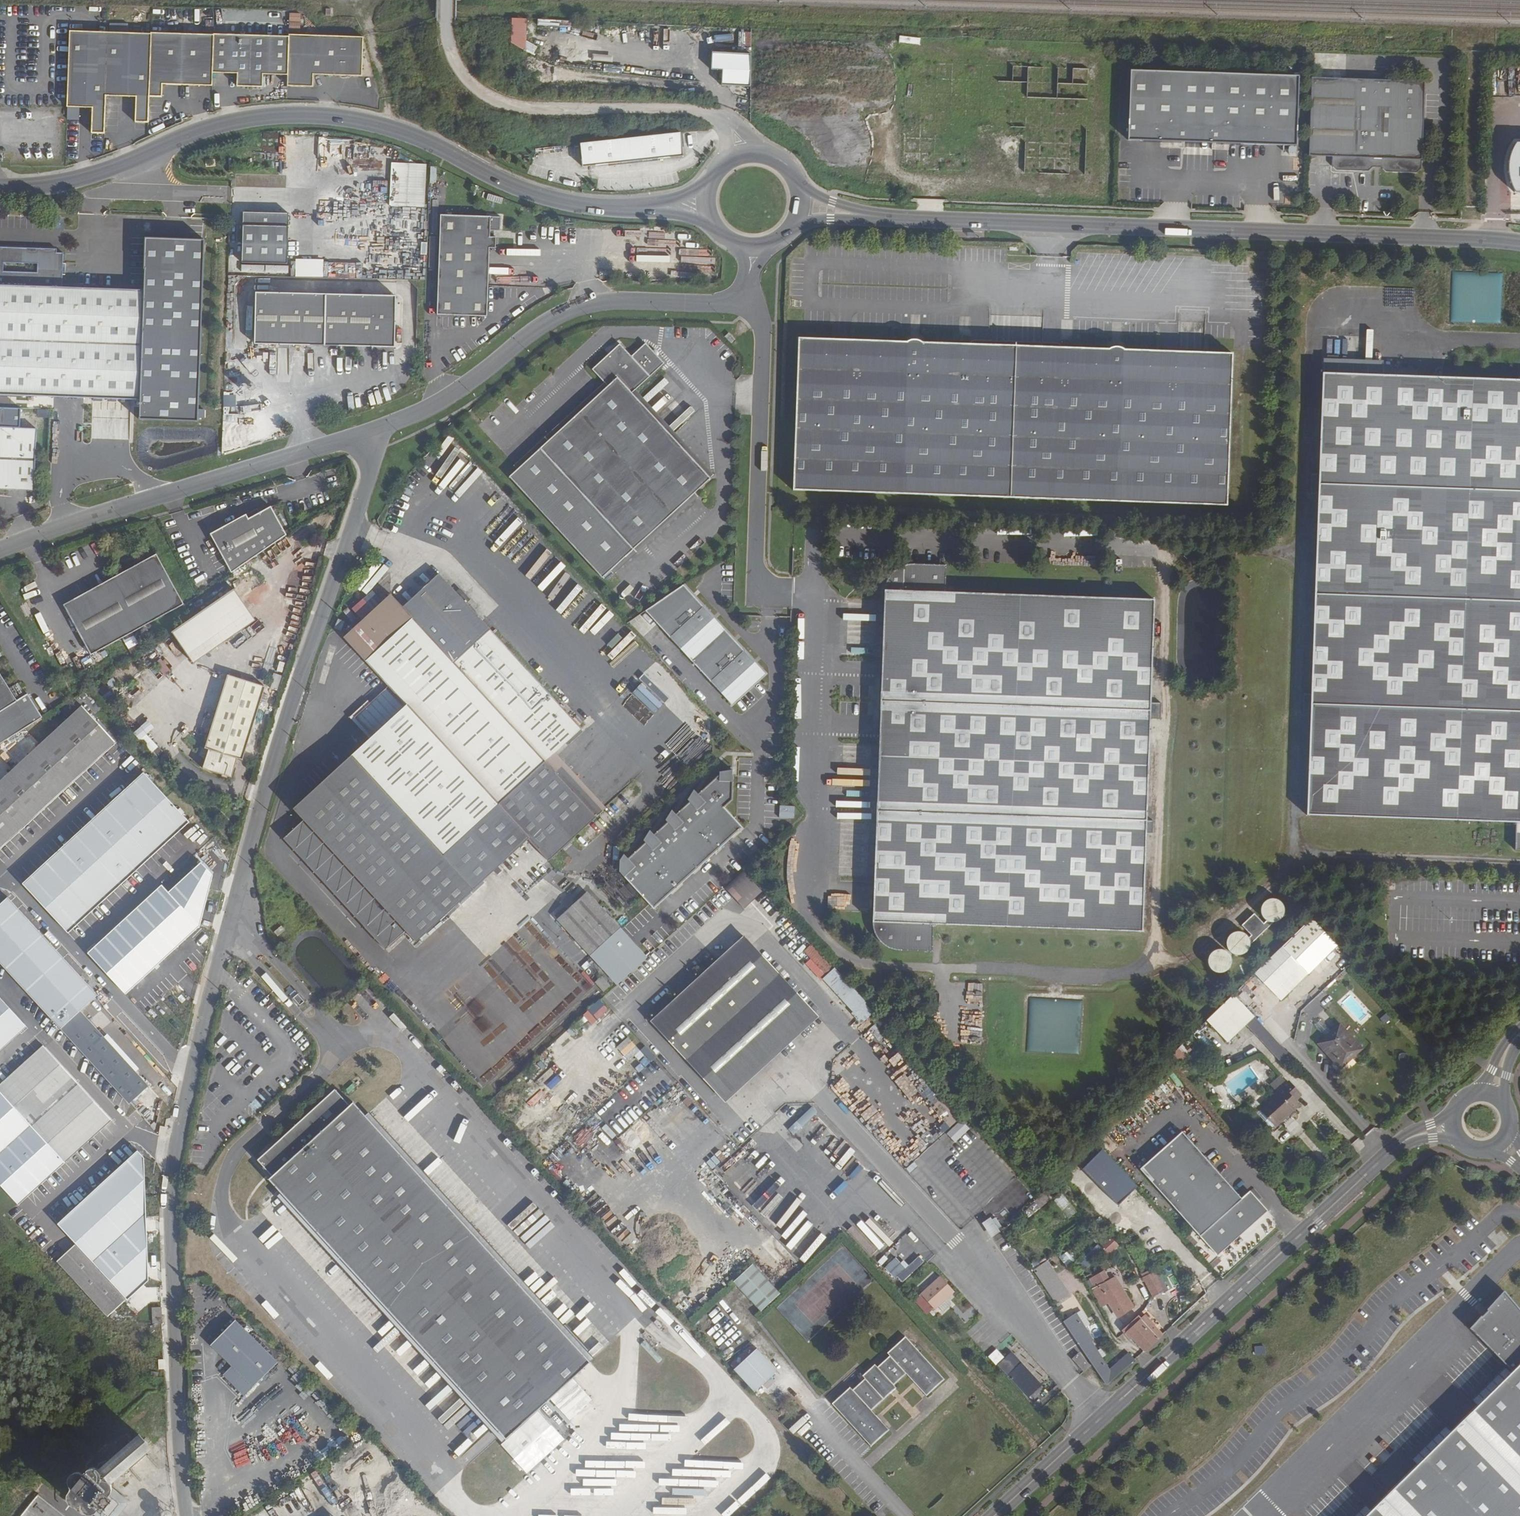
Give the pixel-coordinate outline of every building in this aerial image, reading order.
[(535,43),(525,43),(526,18),(510,18),(509,49),(535,49),(535,43)] [(108,33),(70,32),(67,107),(92,108),(91,133),(104,134),(105,96),(108,33)] [(151,34),(108,33),(105,96),(135,98),(134,123),(148,123),(149,98),(151,34)] [(151,34),(149,98),(161,98),(162,85),(212,87),(212,74),(213,35),(151,33),(151,34)] [(213,35),(212,74),(237,75),(236,87),(262,88),(263,76),(287,77),(289,37),(213,35)] [(287,77),(287,87),(312,88),(313,75),(361,77),(363,38),(289,35),(289,37),(287,77)] [(722,86),(750,87),(751,54),(711,53),(711,70),(722,71),(722,86)] [(1299,77),(1130,70),(1127,140),(1185,143),(1185,130),(1212,131),(1211,144),(1296,147),(1299,77)] [(1425,82),(1311,78),(1311,93),(1309,156),(1332,157),(1332,166),(1336,171),(1368,172),(1373,168),(1373,162),(1382,162),(1381,168),(1386,173),(1417,173),(1421,169),(1422,160),(1425,82)] [(682,133),(580,144),(582,167),(684,156),(682,133)] [(1519,189),(1519,142),(1516,142),(1513,147),(1511,152),(1510,156),(1508,161),(1508,166),(1508,170),(1509,176),(1509,180),(1511,185),(1513,189),(1519,189)] [(388,205),(424,207),(426,163),(390,162),(388,205)] [(441,210),(437,311),(487,312),(490,244),(496,244),(496,232),(490,232),(490,225),(500,226),(501,212),(441,210)] [(288,212),(243,212),(243,262),(288,263),(288,212)] [(62,288),(63,276),(65,276),(66,264),(63,264),(64,254),(57,254),(57,250),(0,248),(0,286),(62,288)] [(0,286),(0,396),(139,401),(143,291),(138,291),(62,288),(0,286)] [(327,295),(256,293),(254,345),(325,346),(327,295)] [(386,296),(365,295),(327,295),(325,346),(357,347),(379,347),(394,348),(396,296),(386,296)] [(735,340),(728,333),(725,337),(731,344),(735,340)] [(1015,346),(798,338),(793,490),(1010,498),(1015,346)] [(608,386),(509,477),(603,578),(711,478),(632,393),(666,365),(646,343),(632,356),(620,343),(592,369),(608,386)] [(1232,354),(1015,346),(1010,498),(1226,505),(1232,354)] [(1322,373),(1319,474),(1311,473),(1310,494),(1318,495),(1311,694),(1303,694),(1302,714),(1310,715),(1306,815),(1516,823),(1515,850),(1519,851),(1519,380),(1322,373)] [(0,408),(0,428),(20,428),(21,408),(0,408)] [(34,491),(37,429),(20,428),(0,428),(0,490),(34,491)] [(284,538),(269,508),(244,524),(242,518),(208,539),(229,576),(284,538)] [(184,604),(157,555),(64,605),(67,610),(77,627),(92,655),(184,604)] [(145,561),(144,558),(135,563),(136,566),(145,561)] [(426,561),(393,593),(411,613),(419,605),(410,595),(412,584),(409,582),(413,578),(415,581),(427,580),(436,590),(445,582),(426,561)] [(933,924),(1142,932),(1146,833),(1152,833),(1153,821),(1146,821),(1150,719),(1160,719),(1161,703),(1150,703),(1154,599),(945,592),(946,565),(912,564),(907,564),(905,564),(901,565),(896,568),(892,572),(888,576),(887,580),(885,585),(884,590),(872,922),(872,925),(873,927),(874,932),(875,936),(877,939),(880,942),(884,946),(887,948),(891,949),(895,950),(898,950),(932,952),(933,924)] [(393,593),(390,595),(453,662),(489,629),(445,582),(436,590),(427,580),(415,581),(413,578),(409,582),(412,584),(410,595),(419,605),(411,613),(393,593)] [(683,585),(646,611),(732,704),(764,674),(683,585)] [(241,587),(178,629),(199,659),(261,616),(241,587)] [(351,756),(444,856),(545,762),(554,754),(561,762),(571,752),(564,744),(581,729),(489,629),(453,662),(390,595),(344,637),(407,705),(404,707),(387,689),(371,703),(355,718),(372,737),(370,739),(351,756)] [(67,610),(58,615),(67,632),(77,627),(67,610)] [(338,619),(334,629),(341,631),(345,622),(338,619)] [(156,680),(169,671),(161,659),(148,668),(156,680)] [(205,748),(208,750),(203,769),(231,778),(237,758),(242,760),(265,687),(227,675),(205,748)] [(42,718),(28,694),(25,695),(18,683),(8,689),(0,677),(0,744),(42,718)] [(370,739),(372,737),(355,718),(371,703),(368,700),(350,717),(370,739)] [(82,706),(0,782),(0,850),(116,743),(82,706)] [(672,742),(681,750),(703,727),(695,718),(672,742)] [(596,817),(545,762),(444,856),(351,756),(294,809),(305,821),(386,910),(366,929),(385,950),(405,931),(416,942),(528,839),(548,861),(596,817)] [(619,860),(619,872),(654,910),(742,827),(724,807),(731,800),(732,775),(731,775),(731,770),(719,772),(719,774),(697,794),(693,789),(687,800),(689,802),(675,815),(671,810),(665,820),(667,822),(653,835),(649,830),(643,840),(645,842),(627,859),(623,854),(619,860)] [(142,773),(19,883),(64,934),(187,823),(142,773)] [(779,806),(779,818),(793,819),(794,806),(779,806)] [(386,910),(305,821),(284,840),(366,929),(386,910)] [(742,909),(762,892),(743,872),(724,889),(742,909)] [(161,885),(88,953),(113,981),(148,949),(155,941),(187,912),(161,885)] [(647,958),(587,893),(557,920),(618,985),(647,958)] [(1213,976),(1231,968),(1244,954),(1270,925),(1278,921),(1285,912),(1283,907),(1273,898),(1266,901),(1259,909),(1264,922),(1254,913),(1242,925),(1248,937),(1240,930),(1231,934),(1224,941),(1227,947),(1211,954),(1206,959),(1213,976)] [(785,924),(776,915),(769,921),(778,930),(785,924)] [(1300,930),(1256,972),(1282,1000),(1327,956),(1300,930)] [(815,1013),(744,936),(651,1021),(722,1099),(815,1013)] [(159,946),(155,941),(148,949),(152,953),(159,946)] [(826,976),(834,968),(812,944),(804,952),(826,976)] [(822,979),(853,1012),(851,1014),(861,1024),(865,1021),(874,1013),(866,1004),(866,1003),(834,968),(826,976),(822,979)] [(602,977),(595,983),(603,992),(610,986),(602,977)] [(1234,994),(1207,1020),(1228,1041),(1254,1016),(1234,994)] [(26,1027),(0,999),(0,1050),(26,1027)] [(588,1011),(599,1020),(608,1009),(597,1000),(588,1011)] [(61,1029),(129,1104),(148,1086),(80,1011),(61,1029)] [(587,1011),(582,1015),(591,1025),(596,1021),(587,1011)] [(726,1103),(819,1018),(815,1013),(722,1099),(726,1103)] [(888,1028),(874,1013),(865,1021),(879,1035),(888,1028)] [(865,1021),(861,1024),(844,1040),(854,1051),(875,1032),(865,1021)] [(1319,1044),(1338,1065),(1351,1053),(1353,1056),(1362,1048),(1340,1025),(1319,1044)] [(616,1046),(627,1060),(638,1051),(628,1037),(616,1046)] [(18,1204),(110,1120),(42,1046),(0,1084),(0,1185),(18,1204)] [(644,1047),(640,1051),(650,1061),(654,1057),(644,1047)] [(1341,1068),(1353,1056),(1351,1053),(1338,1065),(1341,1068)] [(1210,1068),(1207,1077),(1215,1079),(1217,1070),(1210,1068)] [(1290,1103),(1294,1100),(1295,1101),(1302,1095),(1289,1082),(1287,1083),(1281,1076),(1271,1085),(1277,1092),(1260,1108),(1277,1126),(1295,1109),(1290,1103)] [(590,1362),(353,1103),(349,1106),(335,1090),(257,1160),(272,1177),(269,1180),(506,1439),(590,1362)] [(1295,1101),(1294,1100),(1290,1103),(1295,1109),(1299,1105),(1295,1101)] [(960,1121),(947,1134),(954,1142),(968,1130),(960,1121)] [(1182,1132),(1140,1169),(1217,1255),(1266,1211),(1249,1192),(1242,1199),(1182,1132)] [(1068,1219),(1076,1213),(1062,1194),(1054,1200),(1068,1219)] [(981,1224),(990,1238),(1000,1232),(990,1218),(981,1224)] [(114,1253),(130,1253),(129,1226),(113,1226),(114,1253)] [(1102,1251),(1106,1255),(1118,1246),(1115,1242),(1102,1251)] [(75,1244),(57,1261),(108,1316),(126,1299),(75,1244)] [(1066,1266),(1072,1262),(1066,1254),(1060,1258),(1066,1266)] [(900,1284),(924,1262),(918,1256),(906,1267),(896,1256),(885,1267),(900,1284)] [(759,1257),(737,1278),(764,1307),(787,1286),(759,1257)] [(1047,1261),(1034,1270),(1058,1307),(1072,1298),(1047,1261)] [(1155,1272),(1153,1269),(1142,1275),(1144,1278),(1155,1272)] [(1109,1280),(1104,1271),(1091,1279),(1096,1288),(1093,1290),(1103,1306),(1110,1302),(1114,1308),(1115,1307),(1120,1316),(1133,1308),(1115,1277),(1109,1280)] [(1155,1272),(1144,1278),(1153,1296),(1164,1290),(1155,1272)] [(940,1276),(921,1295),(935,1310),(955,1291),(940,1276)] [(1501,1300),(1480,1320),(1482,1321),(1470,1334),(1514,1375),(1371,1515),(1519,1515),(1519,1318),(1501,1300)] [(162,1323),(161,1308),(152,1308),(153,1323),(162,1323)] [(1003,1316),(1009,1325),(1015,1320),(1010,1311),(1003,1316)] [(1079,1320),(1075,1314),(1064,1321),(1063,1321),(1107,1386),(1135,1361),(1130,1355),(1109,1373),(1090,1342),(1092,1341),(1084,1328),(1079,1320)] [(1145,1316),(1127,1332),(1136,1342),(1145,1352),(1163,1335),(1145,1316)] [(1079,1320),(1084,1328),(1090,1325),(1084,1317),(1079,1320)] [(1127,1332),(1141,1320),(1138,1318),(1123,1331),(1130,1339),(1132,1338),(1127,1332)] [(277,1362),(235,1320),(210,1345),(231,1366),(223,1375),(244,1396),(277,1362)] [(888,1430),(870,1410),(896,1388),(893,1385),(906,1373),(926,1395),(944,1379),(905,1337),(888,1353),(891,1355),(877,1367),(875,1365),(863,1376),(865,1378),(852,1390),(850,1388),(832,1404),(871,1446),(888,1430)] [(732,1370),(752,1391),(774,1370),(754,1349),(732,1370)] [(989,1356),(1027,1398),(1050,1378),(1027,1353),(1019,1361),(1012,1354),(1006,1360),(996,1349),(989,1356)] [(1072,1359),(1084,1372),(1091,1366),(1078,1353),(1072,1359)] [(569,1420),(591,1400),(573,1382),(551,1402),(569,1420)] [(132,1439),(131,1440),(130,1442),(129,1444),(129,1447),(129,1449),(127,1449),(125,1448),(123,1449),(121,1449),(119,1451),(117,1452),(116,1454),(115,1456),(115,1459),(116,1461),(114,1460),(112,1460),(110,1460),(108,1461),(105,1463),(104,1464),(103,1467),(102,1470),(103,1472),(104,1475),(105,1477),(108,1479),(109,1479),(110,1479),(111,1479),(114,1479),(117,1478),(119,1476),(121,1474),(121,1472),(122,1469),(121,1467),(123,1467),(125,1468),(126,1468),(129,1467),(132,1465),(133,1463),(134,1461),(135,1458),(135,1456),(137,1456),(140,1456),(143,1455),(146,1453),(147,1451),(148,1448),(148,1445),(147,1443),(146,1440),(144,1439),(143,1438),(139,1437),(137,1437),(135,1438),(132,1439)] [(232,1466),(235,1477),(249,1472),(245,1462),(232,1466)] [(97,1509),(98,1507),(109,1515),(119,1503),(109,1495),(110,1494),(112,1492),(113,1489),(114,1486),(113,1483),(111,1480),(109,1479),(108,1479),(106,1478),(103,1478),(101,1479),(102,1477),(101,1473),(100,1470),(97,1468),(93,1467),(91,1467),(87,1469),(85,1471),(84,1474),(80,1472),(77,1472),(75,1473),(73,1474),(70,1476),(69,1479),(70,1484),(72,1487),(70,1488),(69,1490),(67,1494),(67,1498),(68,1500),(71,1503),(75,1504),(78,1504),(81,1503),(81,1506),(82,1509),(83,1511),(86,1513),(89,1514),(92,1513),(96,1511),(97,1509)] [(315,1511),(333,1500),(325,1487),(323,1488),(316,1476),(299,1486),(315,1511)] [(109,1515),(98,1507),(97,1509),(96,1511),(92,1513),(95,1515),(118,1515),(130,1502),(113,1489),(112,1492),(110,1494),(109,1495),(119,1503),(109,1515)]
